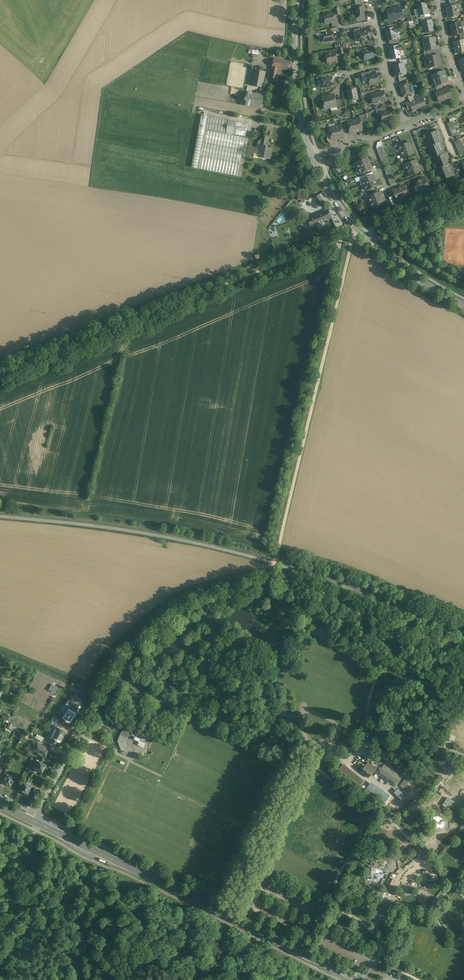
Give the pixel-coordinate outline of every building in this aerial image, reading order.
[(426,3),(422,4),(422,3),(417,4),(419,15),(419,16),(424,15),(428,14),(426,3)] [(450,6),(447,7),(448,13),(447,13),(448,18),(459,15),(457,4),(450,6)] [(362,6),(355,7),(357,17),(366,16),(364,6),(362,6)] [(401,6),(386,9),(388,21),(404,18),(402,10),(401,6)] [(334,13),(324,16),(324,17),(323,18),(324,22),(325,22),(325,24),(335,22),(334,13)] [(426,21),(422,22),(423,26),(425,26),(426,32),(434,31),(432,20),(426,21)] [(461,22),(450,24),(452,36),(460,34),(463,33),(461,22)] [(387,29),(386,29),(388,41),(389,41),(397,39),(396,37),(396,36),(395,33),(398,32),(397,27),(394,27),(387,29)] [(363,31),(358,32),(358,33),(360,42),(371,40),(369,30),(363,31)] [(327,33),(322,34),(323,35),(322,36),(322,40),(324,40),(324,42),(334,40),(332,32),(327,33)] [(435,37),(423,39),(425,48),(427,47),(428,50),(428,51),(430,50),(438,49),(435,37)] [(454,42),(456,53),(463,52),(463,49),(463,39),(461,40),(454,42)] [(401,45),(389,47),(392,59),(399,58),(400,57),(400,55),(400,54),(399,51),(402,50),(401,45)] [(368,50),(363,51),(363,53),(362,54),(363,58),(364,58),(365,59),(375,57),(373,49),(368,50)] [(336,52),(326,54),(326,56),(325,57),(326,61),(327,61),(327,63),(337,61),(336,52)] [(432,56),(427,57),(429,68),(441,65),(439,54),(432,56)] [(291,62),(274,58),(272,67),(273,68),(278,69),(289,71),(291,62)] [(400,64),(393,65),(394,70),(395,70),(396,76),(398,76),(405,74),(406,74),(404,63),(400,64)] [(266,72),(255,70),(252,85),(252,86),(263,88),(266,72)] [(444,70),(431,75),(432,80),(434,79),(436,86),(435,86),(435,87),(442,84),(449,81),(444,70)] [(371,76),(368,76),(368,78),(367,79),(368,82),(369,83),(370,84),(380,82),(378,74),(371,76)] [(334,85),(332,75),(321,78),(323,88),(334,85)] [(407,82),(399,85),(403,97),(407,96),(412,94),(407,82)] [(437,92),(435,93),(438,99),(439,102),(452,97),(449,88),(444,90),(437,92)] [(356,89),(347,90),(349,102),(358,100),(356,89)] [(386,101),(384,91),(375,93),(371,94),(373,104),(386,101)] [(264,95),(248,92),(246,106),(261,109),(264,95)] [(334,95),(328,96),(331,108),(337,106),(336,100),(334,95)] [(328,96),(322,97),(324,109),(331,108),(328,96)] [(416,100),(415,100),(414,99),(409,101),(413,113),(414,112),(413,110),(421,107),(422,109),(427,108),(422,96),(416,99),(416,100)] [(387,112),(380,113),(381,113),(381,114),(380,115),(381,119),(382,120),(382,121),(392,119),(391,111),(387,112)] [(229,120),(208,116),(205,129),(226,133),(229,120)] [(360,119),(354,120),(356,132),(363,130),(361,125),(360,119)] [(348,121),(347,121),(349,129),(350,133),(356,132),(354,120),(348,121)] [(248,124),(236,122),(234,134),(245,137),(248,124)] [(341,126),(335,127),(338,139),(344,137),(343,130),(342,126),(341,126)] [(335,127),(329,128),(331,140),(338,139),(335,127)] [(245,138),(205,130),(202,143),(243,150),(245,138)] [(438,130),(425,135),(428,140),(434,138),(436,143),(441,142),(443,141),(438,130)] [(272,149),(267,148),(270,137),(266,136),(265,139),(262,139),(261,140),(260,140),(259,144),(258,144),(257,152),(260,153),(259,156),(264,157),(264,158),(270,159),(272,149)] [(410,142),(403,144),(402,143),(395,146),(398,153),(400,152),(411,148),(410,146),(411,145),(410,142)] [(441,142),(436,143),(428,147),(430,152),(437,150),(439,155),(445,153),(441,142)] [(243,150),(202,143),(200,156),(240,163),(243,150)] [(411,148),(400,152),(403,158),(414,154),(413,150),(412,151),(411,148)] [(445,153),(439,155),(434,157),(436,163),(443,160),(445,166),(450,164),(451,164),(447,152),(445,153)] [(240,163),(200,156),(198,169),(238,176),(240,163)] [(368,158),(356,162),(358,168),(369,164),(368,161),(369,161),(368,158)] [(417,159),(405,164),(407,170),(418,166),(417,163),(418,163),(417,159)] [(369,164),(358,168),(361,174),(371,170),(370,167),(371,166),(370,163),(369,164)] [(450,164),(445,166),(436,169),(439,175),(445,172),(448,178),(454,175),(450,164)] [(418,166),(407,170),(410,176),(421,171),(420,168),(419,168),(418,166)] [(373,175),(362,179),(364,185),(374,181),(373,178),(374,178),(373,175)] [(426,178),(416,181),(420,191),(429,187),(426,178)] [(374,181),(364,185),(366,191),(377,187),(375,184),(377,184),(375,181),(374,181)] [(404,186),(393,190),(396,197),(397,197),(400,198),(408,195),(404,186)] [(380,192),(368,196),(370,202),(381,198),(380,195),(381,195),(380,192)] [(319,194),(314,198),(319,205),(324,201),(319,194)] [(381,198),(370,202),(372,207),(383,203),(382,201),(383,200),(382,197),(381,198)] [(329,209),(306,219),(309,228),(332,218),(329,209)] [(148,682),(138,678),(136,682),(141,684),(141,685),(145,687),(148,682)] [(136,682),(133,681),(131,687),(139,691),(141,685),(141,684),(136,682)] [(51,683),(48,689),(54,693),(59,685),(55,683),(54,685),(51,683)] [(74,696),(71,701),(80,706),(81,707),(84,702),(83,701),(84,700),(81,699),(81,700),(74,696)] [(71,701),(69,700),(66,706),(68,707),(76,712),(80,706),(71,701)] [(68,707),(66,706),(63,704),(60,711),(62,712),(59,717),(61,718),(65,712),(68,707)] [(76,712),(68,707),(65,712),(61,718),(66,721),(65,722),(68,724),(69,722),(71,724),(77,713),(76,713),(76,712)] [(65,732),(57,728),(53,735),(61,740),(65,732)] [(133,728),(123,732),(119,741),(123,750),(128,753),(130,748),(127,746),(125,741),(128,736),(133,734),(146,740),(148,735),(133,728)] [(61,740),(53,735),(49,742),(57,747),(61,740)] [(50,750),(37,742),(33,750),(45,758),(50,750)] [(446,749),(442,747),(437,745),(435,750),(444,753),(446,749)] [(396,761),(392,766),(407,776),(410,779),(412,780),(415,775),(396,761)] [(42,763),(39,762),(34,769),(42,773),(46,765),(42,763)] [(369,762),(362,772),(369,777),(374,770),(394,784),(400,776),(384,765),(381,769),(377,766),(376,767),(369,762)] [(344,764),(339,769),(361,787),(365,781),(344,764)] [(14,779),(6,775),(3,782),(3,783),(10,786),(14,779)] [(407,776),(400,785),(404,788),(410,779),(407,776)] [(28,784),(24,782),(19,791),(25,794),(27,795),(28,792),(31,786),(27,784),(28,784)] [(372,783),(366,791),(384,804),(390,796),(372,783)] [(406,797),(403,793),(399,789),(395,793),(401,800),(401,801),(406,797)] [(447,800),(445,801),(443,805),(449,809),(453,804),(447,800)] [(432,839),(432,838),(429,835),(424,838),(424,839),(428,843),(428,842),(432,839)] [(391,878),(385,890),(389,892),(395,880),(391,878)] [(439,900),(435,897),(430,903),(433,906),(439,900)] [(385,907),(383,906),(382,908),(376,905),(375,908),(381,911),(380,912),(382,913),(383,914),(384,912),(389,915),(391,912),(385,909),(386,908),(385,907)]
